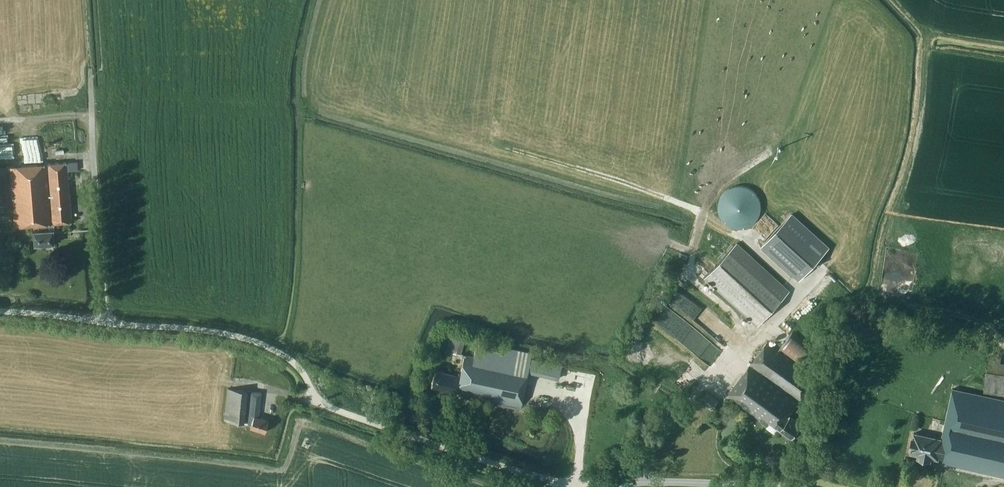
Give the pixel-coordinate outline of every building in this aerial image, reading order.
[(77,160),(0,166),(0,207),(13,206),(14,225),(38,223),(39,230),(34,230),(35,244),(47,243),(47,245),(54,244),(54,243),(54,242),(53,229),(50,229),(49,223),(72,222),(68,170),(78,170),(77,160)] [(743,186),(740,186),(736,186),(733,187),(729,189),(726,191),(724,194),(721,197),(720,200),(719,203),(719,207),(719,211),(720,214),(721,218),(724,221),(726,223),(729,225),(733,227),(736,228),(740,228),(743,228),(747,227),(750,225),(753,223),(756,221),(758,218),(760,214),(761,211),(761,207),(761,203),(760,200),(758,197),(756,194),(753,191),(750,189),(747,187),(743,186)] [(829,248),(791,214),(763,245),(800,279),(829,248)] [(737,243),(705,278),(759,326),(790,291),(737,243)] [(817,349),(793,332),(780,348),(805,366),(817,349)] [(465,339),(450,335),(447,350),(462,354),(465,339)] [(457,390),(521,405),(533,352),(478,339),(474,356),(464,355),(459,376),(435,370),(432,386),(441,388),(439,393),(447,395),(448,390),(457,392),(457,390)] [(818,378),(768,340),(727,395),(768,426),(770,423),(792,439),(803,424),(791,415),(818,378)] [(1003,373),(1003,363),(1001,362),(1003,352),(990,350),(987,370),(1003,373)] [(987,370),(983,393),(1003,396),(1003,373),(987,370)] [(910,453),(918,454),(917,456),(931,459),(931,457),(938,458),(937,462),(1003,476),(1003,399),(982,395),(953,388),(946,423),(943,438),(914,432),(910,453)] [(261,392),(227,389),(224,420),(251,422),(250,427),(264,432),(268,419),(259,416),(261,392)] [(699,401),(712,410),(719,400),(707,391),(699,401)]
